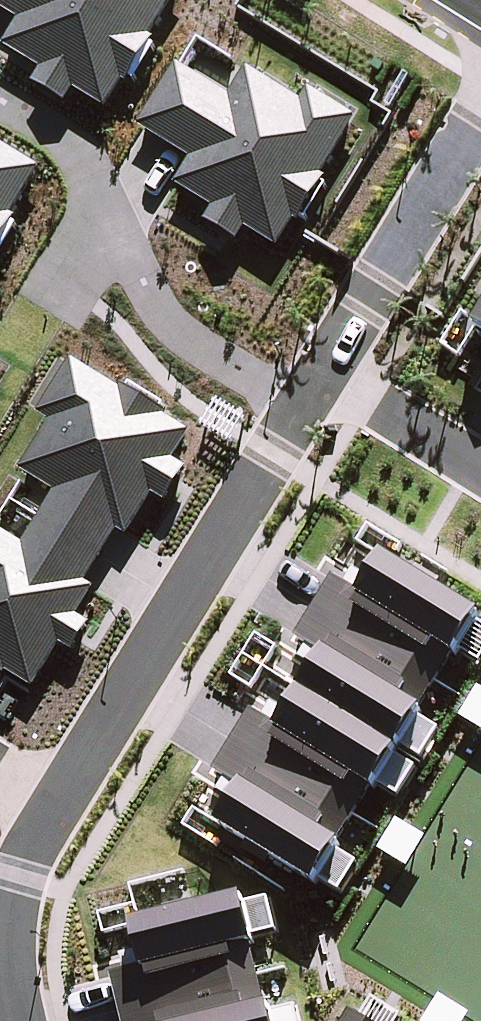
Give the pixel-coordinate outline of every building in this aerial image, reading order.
[(322,178),(357,121),(308,91),(301,103),(246,70),(229,98),(176,66),(138,128),(191,160),(175,186),(214,210),(205,223),(238,243),(246,229),(278,249),(295,222),(299,225),(327,181),(322,178)] [(480,621),(480,618),(388,561),(365,599),(337,581),(318,611),(441,686),(459,656),(480,621)] [(300,641),(328,659),(305,696),(399,754),(422,716),(441,686),(318,611),(300,641)] [(376,791),(399,754),(305,696),(282,733),(254,716),(235,746),(357,821),(376,791)] [(217,776),(245,793),(222,831),(316,889),(339,851),(357,821),(235,746),(217,776)] [(255,946),(245,903),(138,929),(148,972),(116,979),(124,1014),(264,980),(255,946)] [(272,1014),(264,980),(124,1014),(126,1020),(274,1020),(272,1014)]
